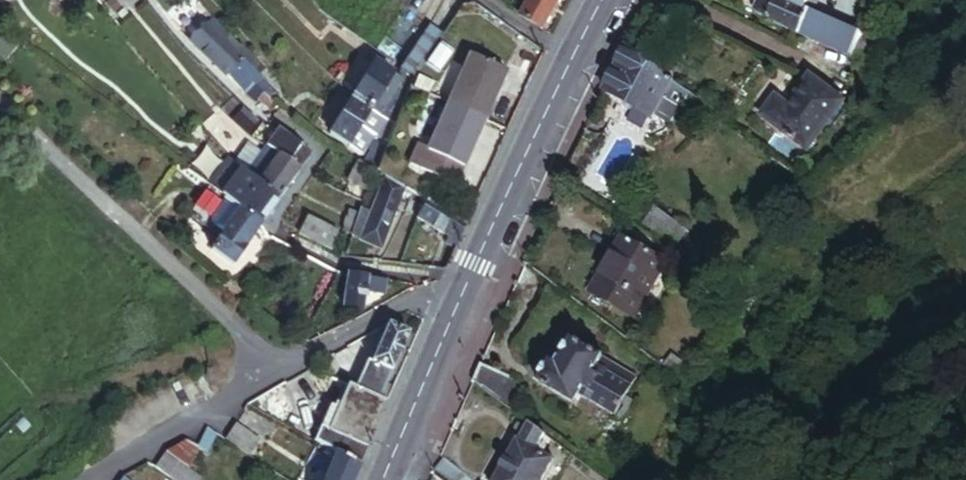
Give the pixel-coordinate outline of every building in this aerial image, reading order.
[(523,17),(546,30),(562,0),(532,0),(523,17)] [(798,34),(807,13),(812,15),(818,0),(760,0),(754,15),(798,34)] [(812,15),(807,13),(798,34),(851,57),(860,36),(812,15)] [(212,23),(190,46),(256,107),(258,105),(268,114),(274,109),(268,103),(255,91),(260,85),(262,83),(222,45),(228,38),(212,23)] [(411,79),(413,81),(442,39),(429,30),(401,72),(405,75),(411,79)] [(860,36),(851,57),(867,64),(876,43),(860,36)] [(704,106),(627,49),(606,92),(649,125),(665,104),(670,108),(672,105),(679,111),(692,121),(704,106)] [(482,134),(505,77),(470,61),(448,116),(482,134)] [(393,126),(408,87),(401,82),(373,65),(351,100),(379,117),(393,126)] [(405,75),(401,82),(408,87),(411,79),(405,75)] [(273,97),(260,85),(255,91),(268,103),(273,97)] [(775,100),(761,119),(804,153),(838,110),(806,85),(787,109),(775,100)] [(355,153),(379,117),(351,100),(329,136),(355,153)] [(660,134),(679,111),(672,105),(670,108),(665,104),(649,125),(660,134)] [(460,190),(482,134),(448,116),(431,157),(424,155),(416,173),(460,190)] [(379,117),(355,153),(360,156),(372,137),(378,141),(380,139),(386,142),(393,126),(379,117)] [(300,172),(312,154),(279,132),(267,149),(300,172)] [(263,156),(247,145),(233,165),(249,176),(263,156)] [(279,203),(300,172),(267,149),(263,156),(249,176),(246,180),(279,203)] [(370,152),(363,164),(374,171),(380,158),(370,152)] [(346,181),(370,195),(378,174),(356,162),(346,181)] [(241,213),(262,227),(279,203),(246,180),(240,176),(224,201),(241,213)] [(197,220),(214,194),(210,191),(189,221),(221,242),(223,240),(224,238),(197,220)] [(383,191),(363,241),(383,249),(403,198),(383,191)] [(224,238),(241,213),(224,201),(214,194),(197,220),(224,238)] [(344,234),(354,238),(367,204),(356,199),(344,234)] [(470,222),(429,201),(418,222),(460,242),(470,222)] [(680,249),(691,233),(655,208),(644,224),(680,249)] [(235,267),(262,227),(241,213),(224,238),(223,240),(221,242),(214,253),(235,267)] [(342,232),(312,219),(304,235),(334,248),(342,232)] [(669,264),(624,238),(591,294),(636,320),(637,318),(660,279),(669,264)] [(367,280),(347,278),(344,309),(363,312),(365,298),(367,280)] [(668,284),(660,279),(637,318),(646,323),(668,284)] [(384,282),(367,280),(365,298),(382,300),(384,282)] [(382,401),(410,336),(390,328),(374,364),(370,362),(357,390),(382,401)] [(552,362),(539,384),(576,405),(581,397),(616,416),(633,387),(599,368),(604,358),(573,340),(558,366),(552,362)] [(690,370),(668,354),(661,364),(685,382),(690,370)] [(483,364),(474,383),(497,400),(512,378),(483,364)] [(361,466),(388,404),(382,401),(357,390),(350,387),(340,409),(331,429),(322,426),(315,442),(336,453),(361,466)] [(322,426),(331,429),(340,409),(331,405),(322,426)] [(530,425),(497,479),(543,479),(553,462),(536,451),(546,434),(530,425)] [(237,426),(228,441),(253,458),(262,443),(237,426)] [(208,453),(217,434),(209,429),(206,430),(199,447),(198,448),(208,453)] [(198,448),(199,447),(188,441),(168,453),(188,467),(198,448)] [(168,453),(157,469),(174,479),(206,479),(188,467),(168,453)] [(361,466),(336,453),(325,479),(355,479),(361,466)] [(438,472),(448,479),(463,479),(466,475),(447,460),(438,472)]
